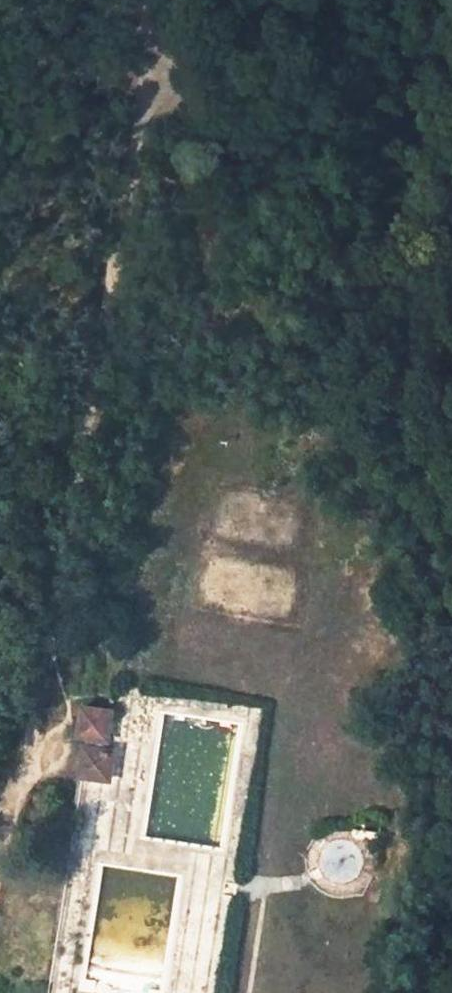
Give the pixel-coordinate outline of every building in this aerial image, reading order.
[(110,738),(110,701),(74,701),(74,738),(110,738)] [(73,774),(109,779),(114,744),(78,739),(73,774)]
